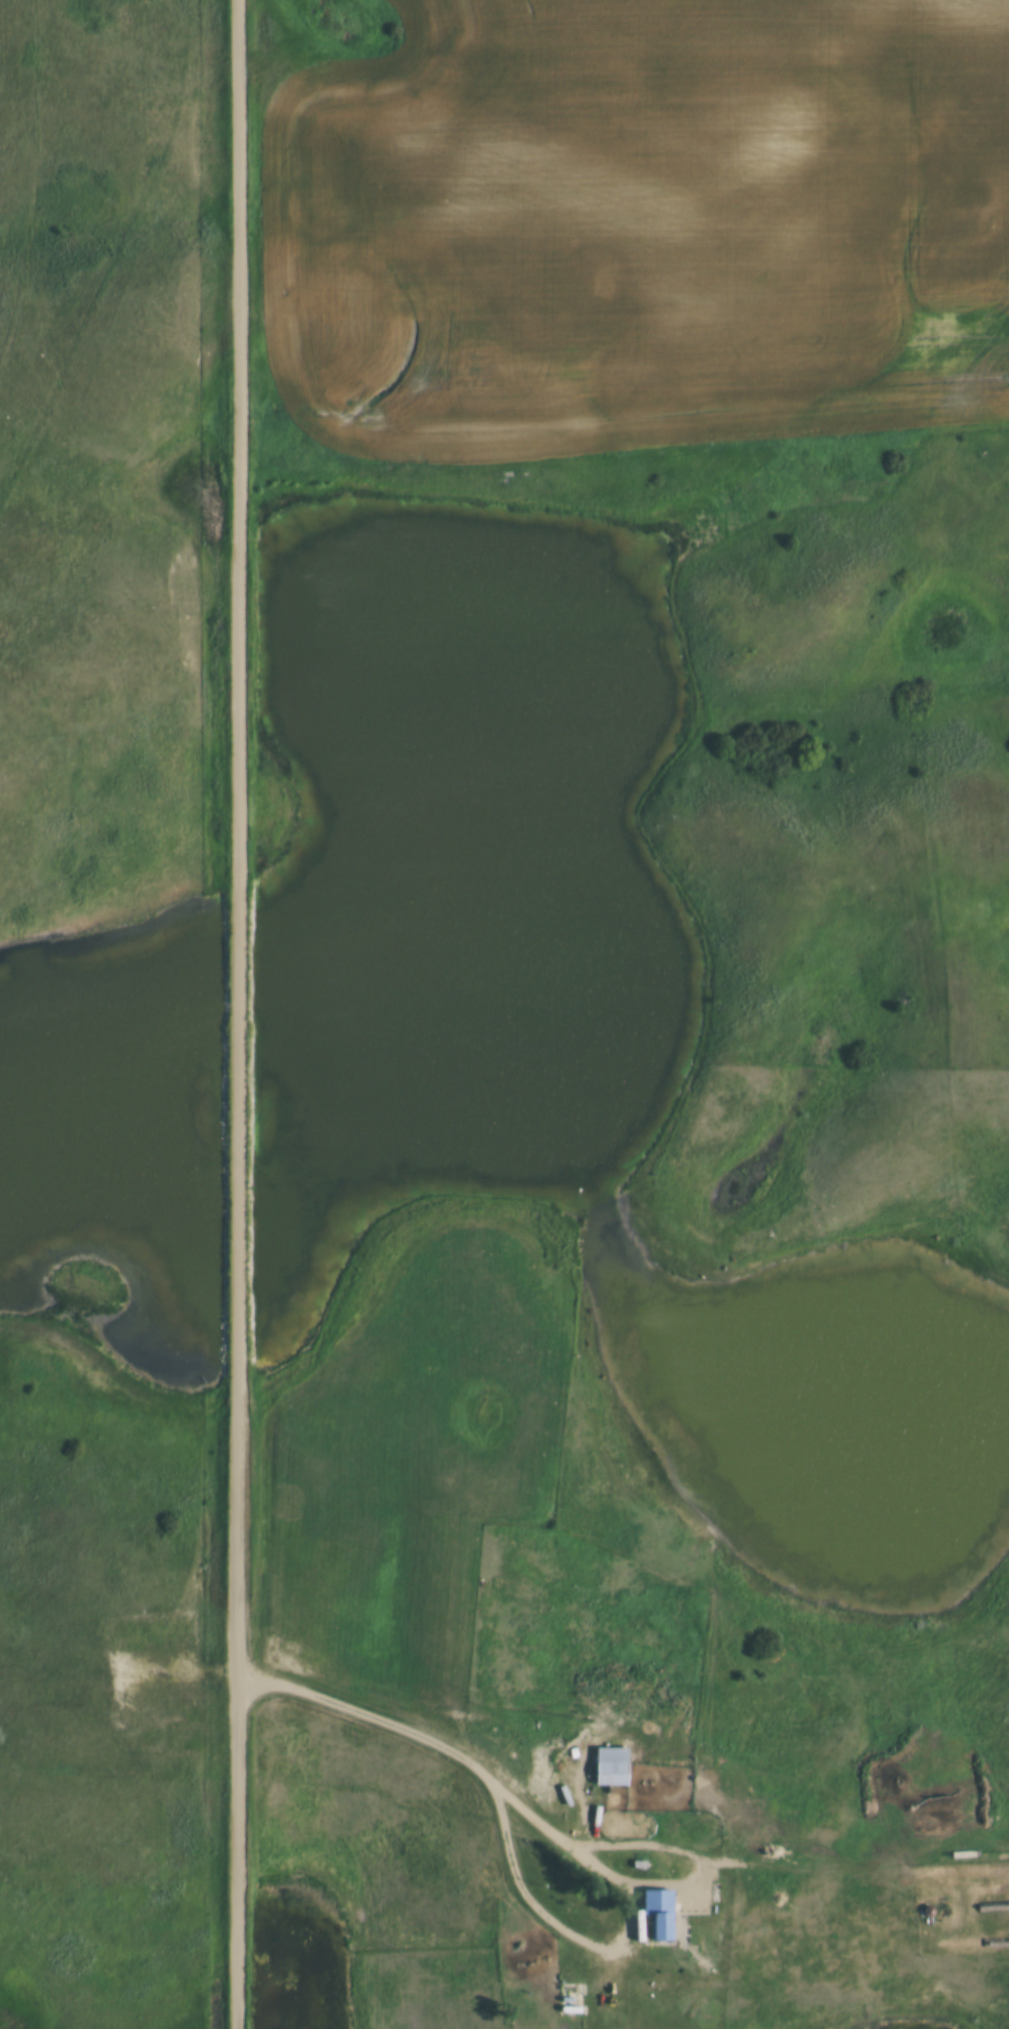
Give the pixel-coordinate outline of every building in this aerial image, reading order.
[(601,1788),(634,1788),(634,1765),(601,1765),(601,1788)] [(681,1892),(650,1892),(650,1919),(656,1919),(656,1944),(681,1944),(681,1892)]
